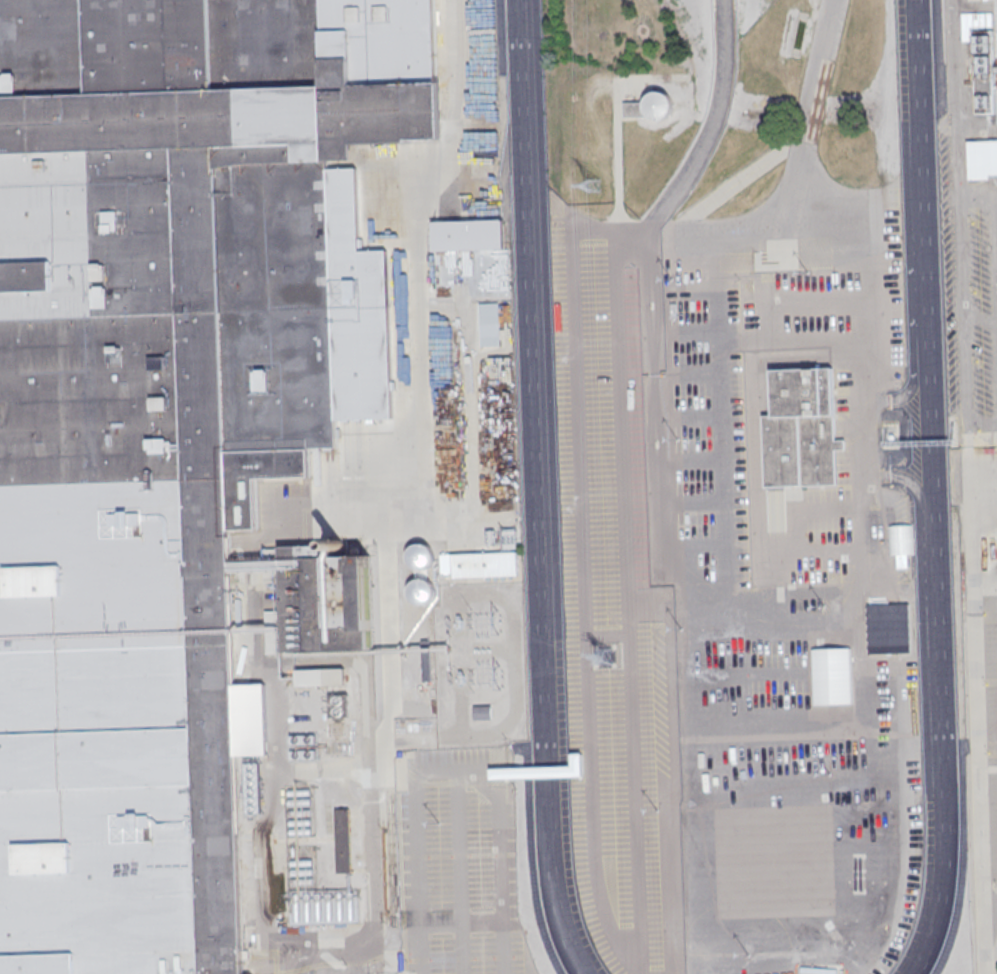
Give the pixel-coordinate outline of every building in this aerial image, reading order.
[(230,573),(243,973),(0,973),(0,0),(432,0),(435,82),(440,81),(442,138),(409,138),(409,142),(354,143),(355,159),(325,160),(325,168),(355,168),(357,250),(385,250),(390,416),(334,418),(335,446),(307,447),(308,476),(254,477),(256,528),(228,528),(229,561),(279,559),(279,546),(328,545),(329,557),(370,556),(373,650),(283,653),(280,571),(230,573)] [(976,113),(994,113),(994,57),(976,58),(976,113)] [(624,102),(623,117),(671,118),(671,93),(647,92),(647,102),(624,102)] [(967,142),(996,141),(996,179),(969,180),(967,142)] [(433,252),(432,222),(503,220),(504,249),(433,252)] [(396,302),(395,283),(436,281),(437,301),(396,302)] [(772,370),(832,368),(835,440),(846,440),(846,451),(836,451),(837,484),(767,487),(763,416),(774,415),(772,370)] [(437,559),(423,541),(406,554),(420,572),(437,559)] [(409,586),(418,607),(437,598),(428,577),(409,586)] [(298,687),(298,670),(346,669),(347,686),(298,687)] [(348,715),(348,696),(334,696),(334,715),(348,715)] [(474,707),(492,706),(492,720),(475,720),(474,707)] [(350,738),(345,738),(344,727),(329,727),(330,747),(322,747),(323,761),(351,760),(350,738)] [(315,736),(290,736),(290,760),(316,760),(316,746),(315,746),(315,736)] [(336,809),(351,809),(353,873),(338,873),(336,809)] [(306,969),(305,954),(345,953),(345,968),(306,969)]
